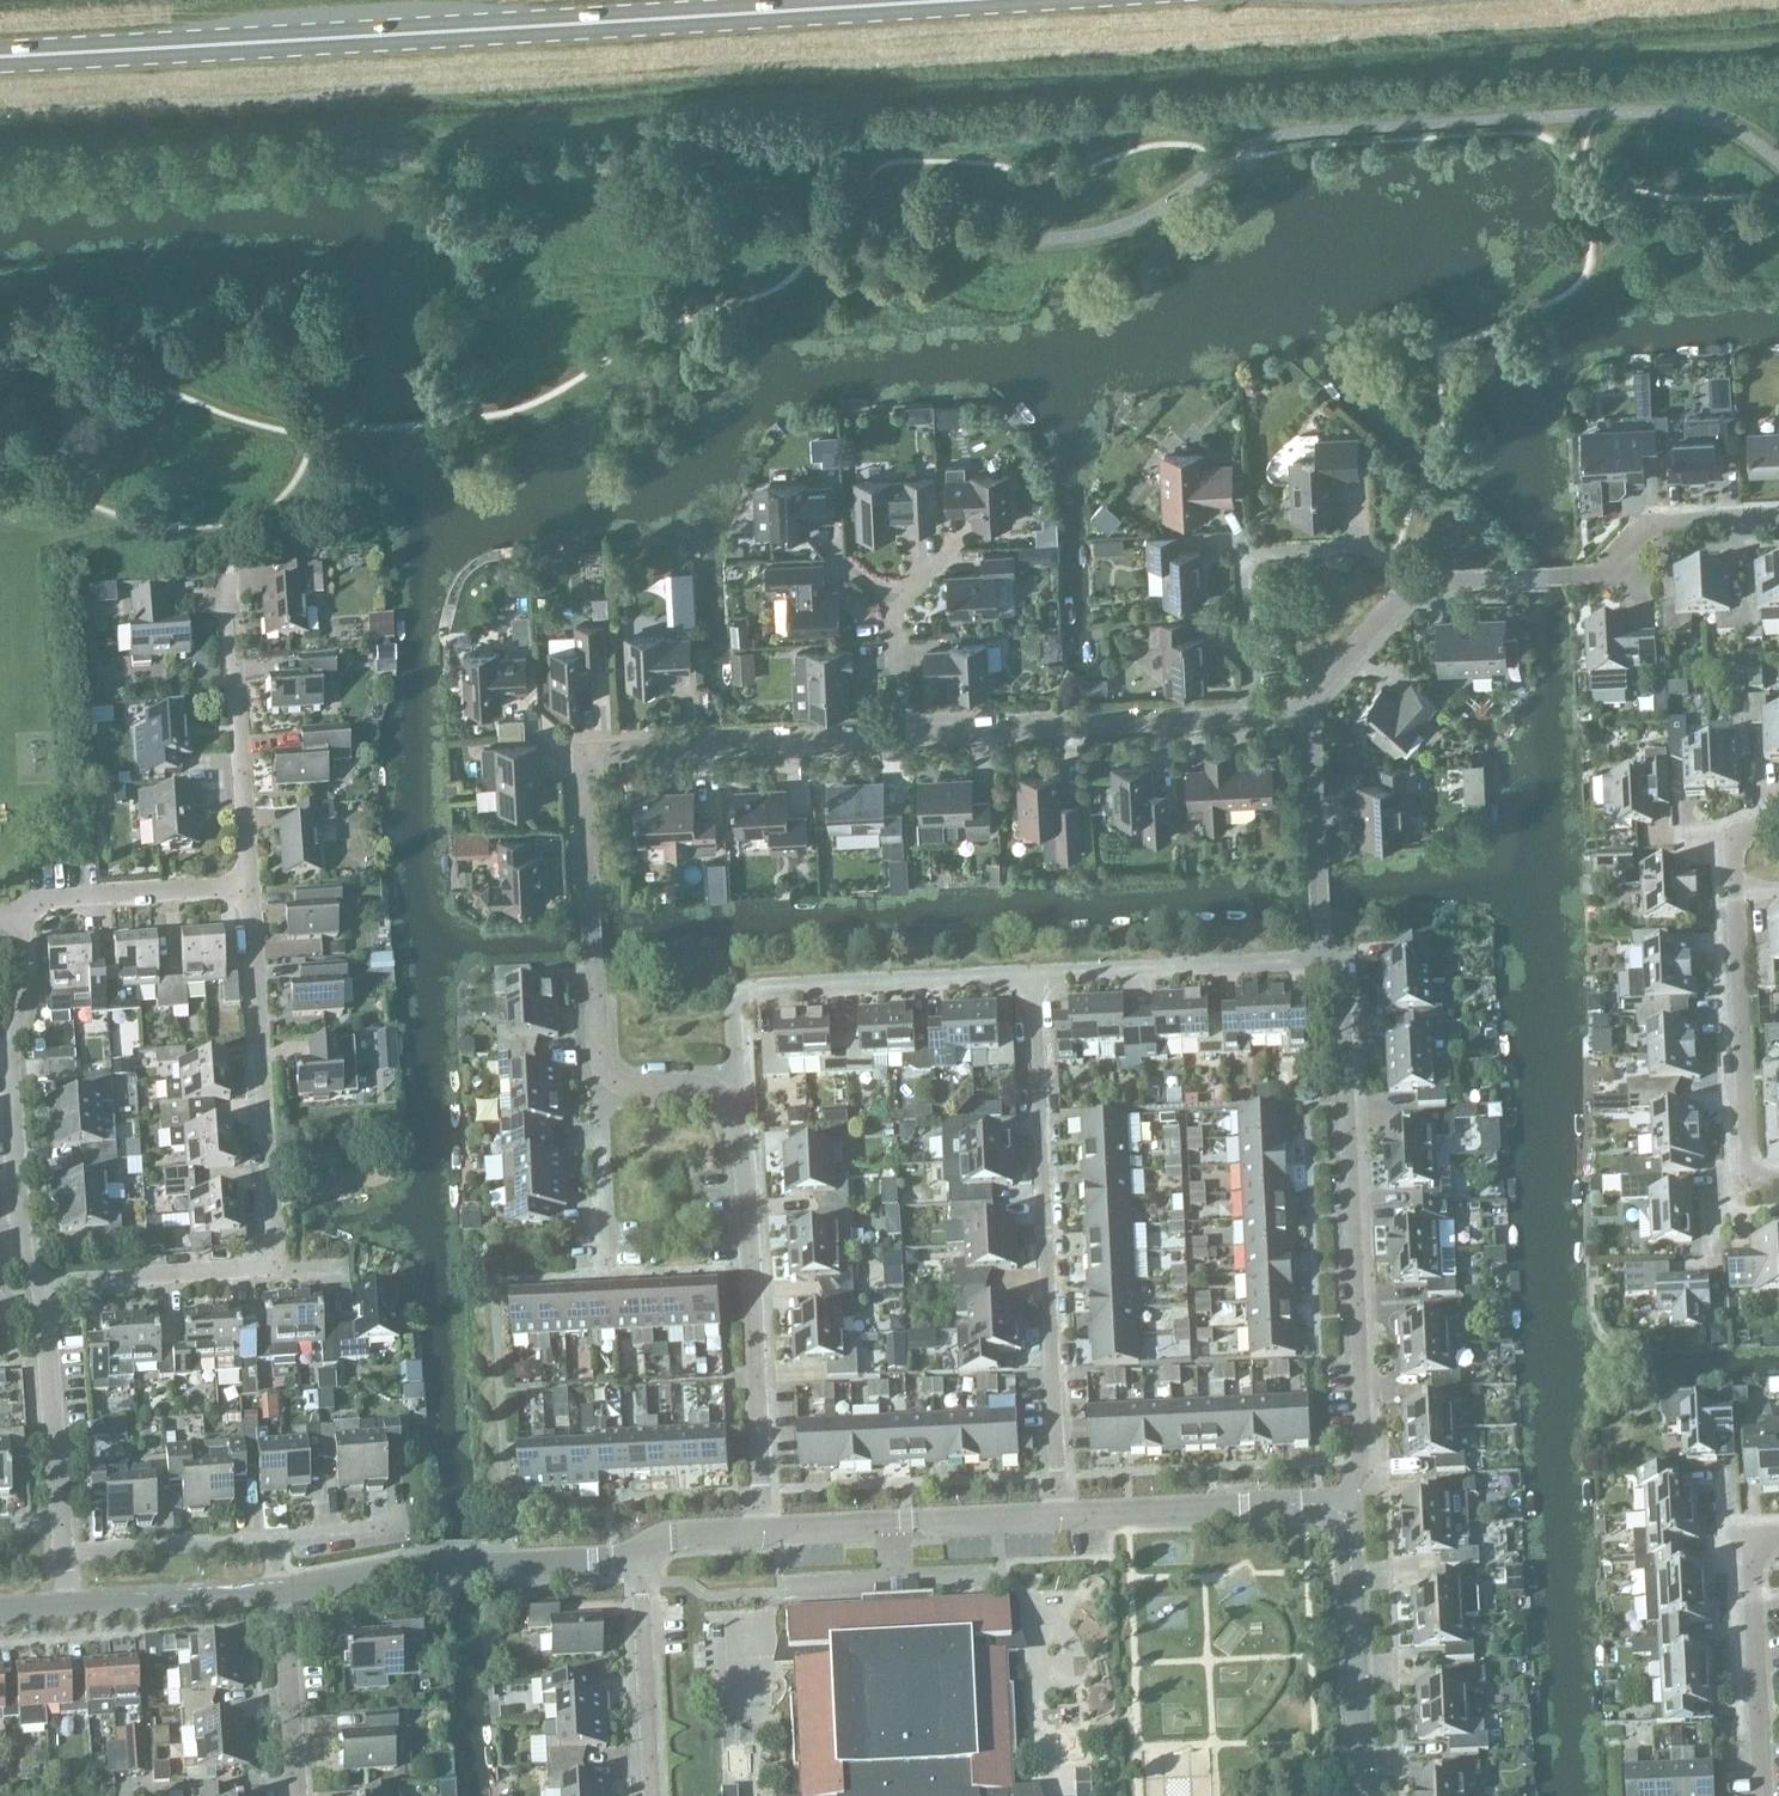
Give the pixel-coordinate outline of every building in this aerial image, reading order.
[(947,407),(938,408),(939,427),(948,426),(947,407)] [(1720,435),(1668,437),(1670,477),(1723,474),(1721,446),(1738,446),(1736,416),(1719,416),(1720,435)] [(1643,457),(1656,456),(1655,430),(1593,433),(1594,452),(1584,452),(1586,481),(1590,481),(1592,503),(1618,501),(1617,493),(1630,479),(1644,478),(1643,457)] [(1751,473),(1778,472),(1778,432),(1749,433),(1751,473)] [(1294,461),(1296,496),(1290,496),(1289,496),(1287,497),(1285,498),(1284,499),(1283,501),(1282,503),(1282,505),(1282,506),(1282,508),(1283,510),(1284,511),(1285,513),(1287,514),(1289,514),(1291,515),(1297,514),(1297,518),(1307,517),(1307,521),(1325,520),(1324,516),(1334,516),(1332,474),(1357,473),(1357,475),(1359,475),(1357,438),(1318,440),(1319,460),(1294,461)] [(1165,456),(1168,517),(1205,515),(1205,501),(1233,500),(1232,467),(1203,469),(1202,454),(1165,456)] [(973,476),(973,479),(966,479),(966,465),(947,466),(949,512),(975,511),(976,525),(1012,522),(1010,475),(973,476)] [(906,481),(893,482),(893,481),(857,482),(860,535),(895,533),(895,523),(908,522),(908,528),(936,526),(933,478),(906,480),(906,481)] [(771,487),(773,534),(810,533),(809,519),(835,518),(833,486),(808,487),(808,485),(771,487)] [(1445,519),(1433,519),(1433,528),(1445,528),(1445,519)] [(1058,526),(1037,527),(1038,543),(1059,542),(1058,526)] [(1164,565),(1166,604),(1203,602),(1200,551),(1178,552),(1177,536),(1149,537),(1150,566),(1164,565)] [(1105,541),(1095,541),(1096,554),(1106,553),(1105,541)] [(950,576),(952,616),(999,614),(997,574),(1015,573),(1014,556),(984,557),(984,574),(950,576)] [(1764,641),(1763,625),(1778,624),(1778,567),(1776,567),(1776,563),(1756,564),(1758,601),(1744,602),(1745,632),(1746,642),(1764,641)] [(823,592),(822,583),(826,583),(825,564),(767,566),(769,592),(774,596),(790,595),(792,632),(840,630),(838,591),(823,592)] [(1719,634),(1745,632),(1744,602),(1730,603),(1728,566),(1708,567),(1709,571),(1702,571),(1704,616),(1716,616),(1719,634)] [(1692,617),(1704,616),(1702,571),(1695,572),(1695,567),(1675,568),(1677,606),(1663,606),(1664,636),(1691,635),(1692,617)] [(290,587),(263,588),(267,637),(307,636),(304,597),(324,596),(322,568),(289,570),(290,587)] [(91,587),(79,587),(80,606),(92,605),(91,587)] [(151,664),(151,657),(189,654),(186,619),(167,620),(165,594),(132,596),(134,622),(129,623),(132,659),(133,666),(151,664)] [(609,596),(594,597),(595,616),(610,615),(609,596)] [(393,616),(376,616),(377,640),(394,639),(393,616)] [(1453,620),(1454,626),(1440,627),(1440,623),(1439,623),(1441,671),(1474,669),(1474,675),(1493,674),(1492,663),(1506,663),(1506,659),(1518,659),(1517,637),(1505,637),(1505,634),(1506,634),(1505,620),(1482,621),(1482,622),(1471,623),(1470,619),(1453,620)] [(1150,645),(1165,644),(1167,689),(1207,687),(1205,637),(1185,638),(1184,621),(1149,623),(1150,645)] [(1587,625),(1590,675),(1592,675),(1593,694),(1626,693),(1625,674),(1628,673),(1627,668),(1656,667),(1655,635),(1626,637),(1625,623),(1587,625)] [(551,651),(553,703),(593,701),(591,655),(607,654),(606,624),(577,625),(578,650),(551,651)] [(659,684),(667,683),(666,671),(692,670),(690,638),(665,639),(665,636),(628,638),(630,685),(638,685),(638,687),(641,690),(646,694),(652,694),(657,690),(659,685),(659,684)] [(949,681),(950,693),(957,699),(978,698),(977,692),(989,691),(989,688),(993,685),(992,673),(988,670),(987,644),(953,645),(954,649),(927,651),(929,677),(955,676),(955,681),(949,681)] [(852,650),(796,653),(797,672),(809,671),(811,713),(849,711),(848,690),(846,690),(845,678),(848,678),(847,668),(853,668),(852,650)] [(465,654),(468,708),(503,706),(502,690),(528,689),(526,655),(500,656),(500,652),(465,654)] [(321,686),(336,685),(334,656),(299,659),(300,676),(270,678),(272,711),(323,708),(321,686)] [(1419,723),(1436,704),(1412,683),(1395,702),(1382,690),(1357,717),(1396,752),(1421,725),(1419,723)] [(1750,716),(1750,728),(1764,727),(1766,760),(1778,759),(1778,714),(1767,714),(1766,696),(1749,697),(1750,716)] [(147,727),(137,727),(140,774),(175,772),(174,757),(191,756),(190,737),(186,737),(185,712),(146,714),(147,727)] [(1709,726),(1710,746),(1713,791),(1719,791),(1720,795),(1739,794),(1738,757),(1751,756),(1750,728),(1750,716),(1732,717),(1733,730),(1711,731),(1711,726),(1709,726)] [(1713,791),(1710,746),(1687,747),(1686,720),(1668,720),(1670,760),(1684,759),(1686,796),(1706,795),(1706,791),(1713,791)] [(302,733),(303,753),(275,755),(278,789),(327,784),(326,763),(350,761),(348,730),(302,733)] [(539,773),(537,745),(483,748),(485,777),(487,782),(490,785),(495,786),(499,786),(500,809),(507,809),(511,813),(515,808),(540,807),(539,785),(537,785),(537,773),(539,773)] [(1668,806),(1665,752),(1647,753),(1648,775),(1612,777),(1614,807),(1604,807),(1605,822),(1615,822),(1615,825),(1652,823),(1651,807),(1668,806)] [(1188,770),(1190,816),(1205,815),(1206,830),(1226,829),(1225,806),(1275,803),(1273,766),(1237,767),(1237,769),(1233,769),(1233,768),(1232,768),(1231,754),(1207,755),(1208,769),(1188,770)] [(1484,763),(1465,764),(1467,801),(1485,800),(1484,763)] [(1115,785),(1112,785),(1112,802),(1116,801),(1117,817),(1145,816),(1146,837),(1171,836),(1169,793),(1152,794),(1151,766),(1114,768),(1115,785)] [(1361,786),(1364,841),(1407,839),(1404,789),(1418,788),(1416,767),(1384,769),(1384,770),(1385,770),(1386,785),(1361,786)] [(1062,805),(1061,775),(1020,777),(1022,828),(1045,827),(1047,856),(1081,854),(1079,804),(1062,805)] [(968,820),(969,836),(992,835),(990,801),(973,802),(972,778),(921,780),(923,822),(968,820)] [(830,792),(828,793),(828,799),(830,799),(832,828),(884,825),(885,853),(904,852),(902,813),(885,814),(883,782),(882,782),(882,785),(857,786),(857,784),(830,785),(830,792)] [(737,803),(734,803),(735,808),(737,808),(738,833),(773,831),(774,849),(808,847),(807,817),(788,818),(787,790),(769,791),(770,793),(758,794),(757,791),(736,793),(737,803)] [(139,795),(141,819),(153,818),(155,848),(192,846),(190,810),(195,810),(193,791),(139,795)] [(641,840),(643,840),(643,838),(666,837),(667,853),(692,852),(717,850),(716,815),(696,816),(694,792),(676,793),(676,795),(662,796),(662,794),(637,795),(638,818),(640,818),(641,840)] [(300,824),(280,825),(284,876),(320,872),(316,823),(333,822),(332,805),(300,808),(300,807),(299,807),(300,824)] [(490,833),(479,834),(480,855),(491,854),(490,833)] [(504,883),(491,884),(483,889),(483,900),(492,904),(505,904),(545,902),(543,854),(531,855),(530,839),(501,840),(501,858),(503,858),(504,883)] [(1599,855),(1600,875),(1626,873),(1627,887),(1643,887),(1645,919),(1688,917),(1687,899),(1697,899),(1696,879),(1686,880),(1685,866),(1633,868),(1632,854),(1599,855)] [(727,861),(708,862),(710,901),(729,900),(727,861)] [(295,892),(296,907),(286,908),(288,941),(338,937),(336,906),(341,905),(340,889),(295,892)] [(1768,914),(1770,950),(1756,951),(1758,991),(1776,990),(1775,962),(1778,962),(1778,913),(1768,914)] [(203,932),(201,932),(205,984),(223,983),(224,1006),(240,1005),(237,974),(225,975),(222,934),(220,935),(220,931),(217,928),(206,928),(203,932)] [(183,978),(171,979),(173,1009),(188,1008),(186,985),(205,984),(201,932),(199,932),(195,929),(185,930),(182,933),(182,937),(181,937),(183,978)] [(137,936),(134,937),(138,989),(156,987),(158,1010),(173,1009),(171,979),(158,980),(155,939),(154,939),(154,935),(150,932),(140,933),(137,936)] [(1644,948),(1645,974),(1692,972),(1691,961),(1694,961),(1694,945),(1668,946),(1667,932),(1632,934),(1633,949),(1644,948)] [(117,982),(104,983),(106,1014),(121,1013),(119,990),(138,989),(134,937),(132,937),(129,934),(118,935),(115,938),(115,942),(114,942),(117,982)] [(70,941),(68,941),(71,993),(89,992),(91,1015),(106,1014),(104,983),(103,971),(90,971),(89,944),(87,944),(87,940),(84,937),(73,938),(70,941)] [(71,993),(68,941),(65,942),(62,939),(45,940),(42,943),(44,962),(48,961),(50,985),(45,985),(47,1012),(50,1014),(69,1013),(72,1010),(71,993)] [(1440,959),(1440,943),(1395,945),(1396,960),(1384,960),(1385,986),(1432,984),(1446,983),(1445,959),(1440,959)] [(341,982),(347,981),(345,965),(301,968),(302,984),(290,985),(293,1017),(344,1013),(341,982)] [(509,996),(510,1012),(558,1010),(556,982),(532,984),(531,968),(495,970),(496,997),(509,996)] [(1645,974),(1629,975),(1630,1000),(1624,1001),(1625,1016),(1637,1015),(1671,1014),(1683,1013),(1683,999),(1696,998),(1696,982),(1692,982),(1692,972),(1645,974)] [(1414,1011),(1415,1025),(1444,1023),(1443,1008),(1433,1008),(1432,984),(1385,986),(1386,1012),(1414,1011)] [(1310,1052),(1307,1007),(1292,1008),(1292,990),(1264,991),(1267,1039),(1283,1039),(1283,1053),(1310,1052)] [(1224,1018),(1226,1056),(1252,1055),(1251,1040),(1267,1039),(1264,991),(1237,992),(1238,1011),(1224,1012),(1224,1018)] [(1208,994),(1181,995),(1183,1044),(1199,1043),(1200,1058),(1226,1056),(1224,1018),(1209,1019),(1208,994)] [(1155,1015),(1140,1015),(1142,1060),(1168,1059),(1167,1044),(1183,1044),(1181,995),(1154,997),(1155,1015)] [(1142,1060),(1140,1015),(1125,1016),(1124,998),(1097,999),(1100,1048),(1115,1047),(1116,1062),(1142,1060)] [(1085,1063),(1084,1048),(1100,1048),(1097,999),(1070,1001),(1071,1019),(1056,1020),(1058,1065),(1085,1063)] [(973,1054),(988,1053),(989,1068),(1016,1067),(1014,1028),(999,1029),(998,1004),(970,1006),(973,1054)] [(930,1033),(932,1071),(957,1070),(957,1055),(973,1054),(970,1006),(943,1007),(944,1027),(930,1028),(930,1033)] [(889,1058),(903,1057),(904,1060),(905,1062),(906,1064),(907,1065),(909,1067),(911,1069),(912,1069),(914,1071),(917,1072),(919,1072),(921,1073),(923,1073),(928,1073),(932,1072),(932,1071),(930,1033),(915,1033),(914,1009),(887,1010),(889,1058)] [(498,1028),(499,1055),(535,1054),(534,1038),(559,1037),(558,1010),(510,1012),(510,1028),(498,1028)] [(861,1036),(846,1037),(848,1075),(874,1074),(873,1059),(889,1058),(887,1010),(860,1011),(861,1036)] [(831,1013),(803,1014),(806,1062),(821,1062),(822,1076),(848,1075),(846,1037),(832,1038),(831,1013)] [(806,1062),(803,1014),(776,1015),(777,1040),(762,1041),(764,1079),(791,1078),(790,1063),(806,1062)] [(1648,1030),(1649,1055),(1696,1053),(1695,1043),(1699,1042),(1698,1026),(1672,1028),(1671,1014),(1637,1015),(1637,1030),(1648,1030)] [(1407,1040),(1402,1040),(1388,1041),(1389,1066),(1436,1064),(1436,1061),(1441,1060),(1444,1057),(1447,1053),(1448,1048),(1447,1044),(1444,1039),(1444,1023),(1415,1025),(1407,1025),(1407,1040)] [(311,1061),(297,1062),(299,1098),(313,1097),(313,1100),(328,1099),(328,1096),(342,1095),(340,1064),(354,1064),(353,1041),(310,1044),(311,1061)] [(179,1064),(180,1083),(228,1079),(227,1058),(186,1061),(185,1049),(155,1051),(156,1066),(179,1064)] [(1628,1082),(1629,1097),(1675,1095),(1675,1081),(1700,1079),(1700,1063),(1696,1063),(1696,1053),(1649,1055),(1651,1081),(1628,1082)] [(513,1082),(514,1098),(562,1095),(561,1068),(536,1069),(535,1054),(499,1055),(501,1082),(513,1082)] [(76,1079),(75,1060),(45,1062),(46,1081),(76,1079)] [(1436,1064),(1389,1066),(1390,1092),(1418,1091),(1419,1105),(1448,1104),(1447,1089),(1451,1089),(1451,1078),(1437,1079),(1436,1064)] [(1762,1065),(1764,1105),(1778,1105),(1778,1120),(1778,1065),(1762,1065)] [(81,1079),(82,1096),(49,1098),(49,1102),(52,1101),(54,1122),(50,1122),(50,1123),(101,1120),(100,1105),(113,1104),(111,1077),(81,1079)] [(189,1103),(213,1101),(230,1100),(228,1079),(180,1083),(166,1084),(167,1102),(158,1102),(160,1117),(190,1115),(189,1103)] [(504,1141),(556,1138),(555,1123),(563,1122),(562,1095),(514,1098),(515,1113),(502,1114),(504,1141)] [(1652,1111),(1654,1136),(1700,1134),(1700,1124),(1703,1124),(1702,1107),(1676,1109),(1675,1095),(1629,1097),(1629,1112),(1652,1111)] [(1239,1111),(1241,1139),(1285,1137),(1284,1109),(1239,1111)] [(1386,1144),(1386,1159),(1436,1156),(1436,1141),(1451,1141),(1456,1135),(1455,1123),(1454,1123),(1454,1127),(1449,1127),(1448,1113),(1419,1114),(1420,1129),(1388,1130),(1388,1143),(1386,1144)] [(231,1125),(215,1126),(191,1128),(190,1115),(160,1117),(161,1132),(169,1132),(171,1150),(185,1149),(237,1146),(237,1143),(239,1140),(239,1129),(235,1126),(231,1127),(231,1125)] [(1082,1119),(1084,1147),(1129,1145),(1127,1117),(1082,1119)] [(56,1148),(84,1146),(85,1163),(117,1161),(115,1134),(102,1135),(101,1120),(50,1123),(50,1124),(54,1124),(56,1148)] [(1011,1135),(987,1137),(980,1137),(979,1120),(943,1122),(945,1164),(950,1164),(1012,1160),(1011,1135)] [(1204,1142),(1203,1131),(1187,1132),(1187,1142),(1204,1142)] [(1165,1133),(1165,1144),(1181,1143),(1181,1132),(1165,1133)] [(1645,1178),(1662,1177),(1679,1176),(1697,1175),(1697,1161),(1705,1161),(1704,1144),(1701,1145),(1700,1134),(1654,1136),(1655,1162),(1644,1163),(1645,1178)] [(1241,1139),(1242,1166),(1287,1164),(1285,1137),(1241,1139)] [(557,1154),(556,1138),(504,1141),(506,1184),(518,1183),(566,1181),(565,1153),(557,1154)] [(139,1142),(125,1143),(127,1160),(140,1159),(139,1142)] [(1187,1142),(1188,1153),(1204,1152),(1204,1142),(1187,1142)] [(785,1147),(786,1172),(836,1169),(835,1144),(785,1147)] [(1084,1147),(1085,1174),(1130,1172),(1129,1145),(1084,1147)] [(163,1169),(164,1184),(195,1182),(194,1169),(234,1167),(234,1165),(237,1165),(241,1161),(240,1151),(237,1148),(237,1146),(185,1149),(186,1167),(163,1169)] [(1436,1156),(1386,1159),(1387,1174),(1390,1174),(1391,1187),(1423,1186),(1424,1200),(1452,1199),(1451,1173),(1437,1174),(1436,1156)] [(1182,1170),(1182,1159),(1166,1160),(1166,1170),(1182,1170)] [(951,1181),(951,1187),(952,1205),(982,1204),(981,1187),(1014,1186),(1012,1160),(950,1164),(948,1167),(948,1178),(951,1181)] [(85,1163),(86,1179),(54,1182),(55,1185),(51,1188),(52,1202),(56,1204),(56,1207),(107,1203),(106,1188),(119,1187),(117,1161),(85,1163)] [(1242,1166),(1243,1194),(1288,1191),(1287,1164),(1242,1166)] [(944,1185),(943,1168),(927,1169),(928,1186),(944,1185)] [(819,1195),(820,1212),(851,1210),(849,1184),(837,1184),(836,1169),(786,1172),(787,1197),(819,1195)] [(1166,1170),(1167,1181),(1183,1180),(1182,1170),(1166,1170)] [(1085,1174),(1087,1202),(1131,1199),(1130,1172),(1085,1174)] [(1645,1178),(1621,1179),(1622,1202),(1651,1200),(1653,1243),(1692,1241),(1690,1191),(1663,1192),(1662,1177),(1645,1178)] [(566,1181),(518,1183),(506,1184),(508,1227),(560,1224),(559,1208),(568,1208),(566,1181)] [(188,1198),(190,1216),(242,1212),(241,1210),(244,1207),(243,1196),(240,1193),(236,1193),(236,1192),(195,1195),(195,1182),(164,1184),(165,1199),(188,1198)] [(1206,1196),(1205,1186),(1190,1186),(1190,1197),(1206,1196)] [(1243,1194),(1245,1221),(1290,1219),(1288,1191),(1243,1194)] [(1190,1197),(1191,1207),(1206,1206),(1206,1196),(1190,1197)] [(1087,1202),(1088,1229),(1133,1227),(1131,1199),(1087,1202)] [(61,1231),(92,1229),(93,1247),(123,1245),(121,1217),(108,1218),(107,1203),(56,1207),(60,1207),(61,1231)] [(953,1224),(966,1223),(967,1246),(1017,1244),(1015,1219),(983,1221),(982,1204),(952,1205),(953,1224)] [(853,1232),(870,1231),(869,1208),(852,1209),(853,1232)] [(1417,1224),(1413,1225),(1392,1226),(1393,1239),(1390,1239),(1391,1254),(1455,1251),(1453,1208),(1416,1210),(1417,1224)] [(853,1252),(851,1210),(820,1212),(821,1229),(789,1230),(790,1255),(840,1253),(853,1252)] [(242,1212),(190,1216),(191,1237),(219,1235),(220,1245),(244,1243),(247,1239),(245,1218),(242,1215),(242,1212)] [(1185,1224),(1184,1214),(1169,1214),(1169,1225),(1185,1224)] [(146,1219),(148,1249),(163,1248),(161,1218),(146,1219)] [(1245,1221),(1246,1248),(1291,1246),(1290,1219),(1245,1221)] [(1169,1225),(1170,1235),(1185,1234),(1185,1224),(1169,1225)] [(1088,1229),(1089,1256),(1134,1254),(1133,1227),(1088,1229)] [(1776,1239),(1776,1241),(1753,1242),(1753,1254),(1730,1255),(1732,1289),(1755,1288),(1755,1292),(1778,1291),(1778,1239),(1776,1239)] [(1209,1251),(1208,1240),(1192,1241),(1193,1251),(1209,1251)] [(967,1246),(968,1262),(954,1262),(956,1289),(985,1287),(985,1271),(1018,1269),(1017,1244),(967,1246)] [(1246,1248),(1247,1275),(1292,1273),(1291,1246),(1246,1248)] [(1193,1251),(1193,1262),(1209,1261),(1209,1251),(1193,1251)] [(1457,1294),(1455,1251),(1391,1254),(1392,1270),(1395,1269),(1395,1283),(1428,1281),(1428,1296),(1457,1294)] [(854,1294),(853,1277),(854,1277),(854,1267),(841,1268),(840,1253),(790,1255),(792,1280),(824,1279),(824,1296),(854,1294)] [(366,1258),(369,1272),(387,1268),(384,1254),(366,1258)] [(1089,1256),(1091,1283),(1136,1281),(1134,1254),(1089,1256)] [(1670,1265),(1624,1267),(1626,1296),(1658,1294),(1659,1313),(1674,1313),(1675,1329),(1702,1328),(1701,1311),(1710,1311),(1708,1277),(1670,1279),(1670,1265)] [(1188,1279),(1187,1268),(1171,1269),(1172,1279),(1188,1279)] [(1247,1275),(1249,1302),(1294,1300),(1292,1273),(1247,1275)] [(1172,1279),(1172,1290),(1188,1289),(1188,1279),(1172,1279)] [(1091,1283),(1092,1311),(1137,1308),(1136,1281),(1091,1283)] [(720,1286),(693,1287),(696,1344),(706,1344),(705,1329),(722,1328),(720,1286)] [(693,1287),(667,1289),(669,1331),(685,1330),(686,1345),(696,1344),(693,1287)] [(1019,1302),(986,1304),(985,1287),(956,1289),(957,1315),(970,1314),(971,1330),(1021,1328),(1019,1302)] [(359,1326),(335,1327),(338,1361),(369,1359),(368,1342),(398,1340),(395,1288),(352,1291),(353,1313),(358,1312),(359,1326)] [(667,1289),(641,1290),(644,1347),(654,1346),(654,1331),(669,1331),(667,1289)] [(641,1290),(616,1291),(618,1333),(633,1332),(634,1347),(644,1347),(641,1290)] [(616,1291),(590,1293),(593,1349),(603,1349),(602,1334),(618,1333),(616,1291)] [(304,1296),(292,1297),(296,1346),(321,1344),(323,1366),(338,1365),(338,1361),(335,1327),(322,1328),(319,1293),(304,1294),(304,1296)] [(590,1293),(564,1294),(566,1336),(582,1335),(582,1350),(593,1349),(590,1293)] [(564,1294),(538,1295),(541,1352),(551,1351),(551,1337),(566,1336),(564,1294)] [(844,1336),(843,1321),(855,1320),(854,1294),(824,1296),(825,1312),(793,1314),(794,1339),(844,1336)] [(1212,1305),(1211,1294),(1195,1295),(1196,1306),(1212,1305)] [(253,1333),(254,1342),(256,1361),(296,1359),(296,1346),(292,1297),(280,1298),(280,1295),(265,1296),(267,1332),(253,1333)] [(541,1352),(538,1295),(512,1296),(514,1338),(530,1338),(531,1352),(541,1352)] [(1249,1302),(1250,1330),(1295,1327),(1294,1300),(1249,1302)] [(1402,1337),(1403,1348),(1452,1346),(1450,1320),(1458,1319),(1457,1304),(1429,1305),(1430,1320),(1399,1321),(1400,1337),(1402,1337)] [(1196,1306),(1196,1316),(1212,1315),(1212,1305),(1196,1306)] [(223,1311),(211,1312),(215,1361),(240,1359),(241,1372),(257,1371),(256,1361),(254,1342),(241,1343),(238,1308),(223,1309),(223,1311)] [(1092,1311),(1093,1338),(1138,1336),(1137,1308),(1092,1311)] [(215,1361),(211,1312),(199,1313),(199,1311),(184,1312),(186,1347),(173,1348),(174,1377),(200,1375),(199,1362),(215,1361)] [(141,1317),(130,1318),(133,1367),(158,1365),(159,1378),(174,1377),(173,1348),(159,1349),(157,1314),(141,1315),(141,1317)] [(133,1367),(130,1318),(118,1319),(118,1317),(102,1318),(103,1334),(89,1335),(90,1354),(93,1392),(109,1391),(108,1381),(134,1379),(133,1367)] [(1190,1333),(1190,1323),(1174,1324),(1174,1334),(1190,1333)] [(1295,1327),(1250,1330),(1251,1358),(1296,1356),(1295,1327)] [(1022,1353),(1021,1328),(971,1330),(972,1345),(959,1346),(960,1372),(999,1370),(998,1354),(1022,1353)] [(1197,1332),(1198,1343),(1213,1342),(1213,1332),(1197,1332)] [(1174,1334),(1175,1345),(1191,1344),(1190,1333),(1174,1334)] [(858,1351),(845,1351),(844,1336),(794,1339),(796,1364),(828,1362),(829,1379),(859,1377),(858,1351)] [(905,1336),(889,1336),(890,1352),(906,1351),(905,1336)] [(1138,1336),(1093,1338),(1095,1366),(1140,1364),(1138,1336)] [(1432,1374),(1433,1388),(1462,1387),(1461,1371),(1453,1372),(1452,1346),(1403,1348),(1403,1360),(1401,1360),(1402,1376),(1432,1374)] [(1279,1364),(1268,1365),(1269,1380),(1280,1379),(1279,1364)] [(1280,1379),(1290,1379),(1289,1364),(1279,1364),(1280,1379)] [(1225,1382),(1235,1381),(1235,1366),(1224,1367),(1225,1382)] [(1224,1367),(1214,1367),(1215,1382),(1225,1382),(1224,1367)] [(1171,1385),(1181,1384),(1180,1369),(1170,1370),(1171,1385)] [(1170,1370),(1159,1370),(1160,1385),(1171,1385),(1170,1370)] [(1115,1372),(1105,1373),(1106,1388),(1116,1387),(1115,1372)] [(1116,1387),(1127,1387),(1126,1372),(1115,1372),(1116,1387)] [(988,1394),(999,1393),(998,1378),(987,1379),(988,1394)] [(987,1379),(977,1379),(978,1394),(988,1394),(987,1379)] [(933,1381),(923,1382),(923,1397),(934,1396),(933,1381)] [(934,1396),(944,1396),(943,1381),(933,1381),(934,1396)] [(878,1384),(868,1385),(869,1400),(879,1399),(878,1384)] [(879,1399),(890,1399),(889,1384),(878,1384),(879,1399)] [(825,1402),(835,1401),(835,1386),(824,1387),(825,1402)] [(824,1387),(813,1387),(814,1402),(825,1402),(824,1387)] [(1406,1420),(1407,1431),(1456,1429),(1455,1403),(1463,1403),(1462,1387),(1433,1388),(1434,1403),(1403,1404),(1404,1420),(1406,1420)] [(569,1391),(554,1392),(555,1406),(569,1406),(569,1391)] [(1662,1412),(1663,1418),(1667,1422),(1667,1431),(1661,1432),(1661,1433),(1678,1433),(1678,1435),(1682,1434),(1684,1457),(1717,1456),(1716,1437),(1733,1436),(1731,1407),(1697,1409),(1696,1393),(1695,1393),(1695,1394),(1676,1395),(1671,1397),(1664,1403),(1663,1406),(1662,1412)] [(1309,1398),(1281,1399),(1283,1444),(1311,1443),(1309,1398)] [(1281,1399),(1254,1401),(1256,1446),(1283,1444),(1281,1399)] [(1254,1401),(1227,1402),(1229,1447),(1256,1446),(1254,1401)] [(1227,1402),(1199,1404),(1202,1448),(1229,1447),(1227,1402)] [(1199,1404),(1172,1405),(1174,1450),(1202,1448),(1199,1404)] [(1172,1405),(1145,1406),(1147,1451),(1174,1450),(1172,1405)] [(1120,1453),(1147,1451),(1145,1406),(1118,1408),(1120,1453)] [(1120,1453),(1118,1408),(1090,1409),(1092,1454),(1120,1453)] [(1018,1413),(990,1414),(992,1459),(1020,1457),(1018,1413)] [(990,1414),(963,1415),(965,1460),(992,1459),(990,1414)] [(963,1415),(935,1417),(938,1462),(965,1460),(963,1415)] [(710,1416),(700,1417),(703,1473),(729,1472),(727,1430),(711,1431),(710,1416)] [(690,1432),(675,1433),(677,1475),(703,1473),(700,1417),(690,1417),(690,1432)] [(935,1417),(908,1418),(910,1463),(938,1462),(935,1417)] [(908,1418),(881,1420),(883,1464),(910,1463),(908,1418)] [(639,1434),(623,1435),(625,1477),(651,1476),(648,1419),(638,1420),(639,1434)] [(658,1419),(648,1419),(651,1476),(677,1475),(675,1433),(659,1433),(658,1419)] [(881,1420),(854,1421),(856,1466),(883,1464),(881,1420)] [(596,1422),(596,1431),(597,1430),(600,1479),(625,1477),(623,1435),(608,1436),(607,1421),(596,1422)] [(854,1421),(826,1422),(829,1467),(856,1466),(854,1421)] [(242,1423),(243,1442),(245,1463),(258,1462),(260,1495),(264,1495),(264,1491),(285,1490),(285,1494),(286,1493),(282,1443),(267,1444),(266,1431),(258,1432),(257,1422),(242,1423)] [(359,1424),(360,1437),(363,1488),(364,1488),(364,1484),(365,1484),(368,1491),(383,1490),(385,1483),(388,1483),(386,1453),(401,1452),(399,1422),(359,1424)] [(829,1467),(826,1422),(798,1424),(801,1468),(829,1467)] [(1766,1429),(1744,1430),(1746,1481),(1761,1480),(1761,1485),(1763,1485),(1763,1489),(1778,1488),(1778,1422),(1766,1422),(1766,1429)] [(334,1426),(320,1427),(322,1458),(336,1457),(338,1490),(342,1490),(341,1486),(362,1484),(362,1488),(363,1488),(360,1437),(335,1439),(334,1426)] [(297,1442),(282,1443),(286,1493),(286,1490),(287,1490),(290,1497),(305,1496),(307,1488),(310,1488),(308,1458),(322,1458),(320,1427),(296,1429),(297,1442)] [(1456,1429),(1407,1431),(1408,1443),(1405,1443),(1406,1459),(1437,1457),(1437,1472),(1466,1470),(1465,1454),(1457,1455),(1456,1429)] [(12,1492),(10,1462),(25,1460),(23,1430),(0,1432),(0,1493),(12,1492)] [(588,1446),(572,1447),(574,1489),(601,1487),(600,1479),(597,1430),(596,1431),(587,1431),(588,1446)] [(548,1490),(545,1433),(535,1434),(536,1448),(520,1449),(522,1491),(548,1490)] [(556,1433),(545,1433),(548,1490),(574,1489),(572,1447),(556,1447),(556,1433)] [(1021,1439),(1022,1451),(1034,1451),(1033,1439),(1021,1439)] [(246,1472),(245,1463),(243,1442),(204,1445),(205,1458),(209,1508),(210,1508),(209,1505),(211,1505),(214,1512),(228,1511),(231,1503),(234,1503),(232,1473),(246,1472)] [(166,1448),(167,1457),(169,1488),(182,1487),(184,1510),(186,1510),(189,1513),(202,1512),(207,1505),(208,1505),(208,1508),(209,1508),(205,1458),(191,1459),(190,1446),(180,1447),(166,1448)] [(144,1472),(129,1473),(133,1523),(133,1520),(134,1520),(138,1527),(152,1526),(154,1518),(157,1518),(155,1489),(169,1488),(167,1457),(143,1459),(144,1472)] [(128,1460),(89,1463),(92,1502),(106,1501),(107,1525),(110,1525),(113,1528),(127,1527),(130,1520),(131,1520),(132,1523),(133,1523),(129,1473),(128,1460)] [(1679,1472),(1637,1474),(1638,1490),(1646,1489),(1647,1515),(1696,1513),(1695,1501),(1698,1501),(1697,1485),(1680,1486),(1679,1472)] [(1404,1511),(1404,1526),(1455,1523),(1454,1506),(1467,1505),(1467,1495),(1476,1495),(1476,1479),(1438,1481),(1438,1495),(1406,1497),(1407,1510),(1404,1511)] [(1634,1532),(1636,1557),(1684,1555),(1683,1540),(1699,1540),(1699,1524),(1697,1524),(1696,1513),(1647,1515),(1648,1531),(1634,1532)] [(1469,1550),(1468,1540),(1455,1541),(1455,1523),(1404,1526),(1405,1541),(1408,1541),(1409,1554),(1441,1553),(1442,1567),(1480,1565),(1479,1549),(1469,1550)] [(1645,1573),(1646,1599),(1707,1595),(1707,1584),(1709,1584),(1708,1568),(1692,1569),(1691,1555),(1684,1555),(1636,1557),(1636,1574),(1645,1573)] [(1429,1592),(1413,1592),(1413,1608),(1416,1608),(1416,1620),(1465,1617),(1479,1616),(1478,1591),(1472,1591),(1471,1575),(1428,1577),(1429,1592)] [(932,1595),(919,1596),(918,1585),(901,1586),(901,1589),(892,1590),(892,1587),(875,1588),(875,1598),(861,1599),(862,1607),(786,1611),(788,1645),(781,1645),(782,1664),(795,1663),(796,1696),(791,1697),(794,1768),(800,1768),(801,1795),(1031,1795),(1030,1790),(1012,1791),(1010,1758),(1016,1757),(1012,1686),(1007,1686),(1005,1653),(1018,1652),(1017,1633),(1010,1634),(1008,1600),(933,1603),(932,1595)] [(1707,1595),(1646,1599),(1648,1640),(1691,1638),(1690,1624),(1711,1623),(1710,1607),(1708,1607),(1707,1595)] [(527,1604),(529,1632),(551,1631),(553,1657),(602,1655),(600,1617),(558,1619),(557,1603),(527,1604)] [(392,1633),(347,1636),(348,1657),(351,1657),(352,1674),(385,1672),(385,1677),(402,1676),(400,1643),(422,1641),(421,1617),(391,1619),(392,1633)] [(1465,1617),(1416,1620),(1417,1631),(1415,1631),(1415,1647),(1446,1645),(1446,1660),(1475,1658),(1474,1643),(1466,1643),(1465,1617)] [(161,1668),(159,1637),(144,1638),(146,1670),(161,1668)] [(1691,1638),(1648,1640),(1633,1641),(1633,1645),(1618,1645),(1619,1657),(1652,1656),(1652,1665),(1662,1665),(1663,1681),(1711,1679),(1711,1667),(1713,1667),(1712,1651),(1691,1652),(1691,1638)] [(189,1653),(190,1668),(241,1664),(241,1663),(237,1664),(237,1663),(244,1660),(243,1645),(236,1643),(236,1639),(176,1644),(176,1654),(189,1653)] [(136,1660),(110,1662),(113,1704),(139,1702),(136,1660)] [(83,1664),(85,1683),(86,1705),(87,1705),(113,1704),(110,1662),(83,1664)] [(241,1664),(190,1668),(190,1669),(178,1670),(179,1693),(180,1708),(211,1705),(210,1692),(243,1689),(243,1686),(239,1686),(238,1665),(241,1665),(241,1664)] [(69,1665),(42,1667),(45,1708),(60,1707),(60,1715),(88,1713),(87,1705),(86,1705),(85,1683),(70,1684),(69,1665)] [(17,1688),(3,1689),(5,1711),(3,1711),(4,1720),(19,1719),(20,1730),(47,1728),(45,1708),(42,1667),(16,1668),(17,1688)] [(1448,1684),(1417,1685),(1418,1701),(1420,1701),(1421,1712),(1470,1710),(1469,1694),(1480,1693),(1479,1684),(1486,1683),(1485,1668),(1447,1669),(1448,1684)] [(594,1694),(593,1678),(542,1680),(544,1708),(556,1707),(557,1723),(605,1720),(605,1714),(609,1713),(608,1696),(604,1695),(604,1693),(594,1694)] [(1657,1723),(1685,1722),(1694,1721),(1694,1707),(1715,1706),(1714,1690),(1712,1690),(1711,1679),(1663,1681),(1664,1707),(1656,1707),(1657,1723)] [(1653,1705),(1652,1682),(1605,1683),(1606,1706),(1653,1705)] [(195,1731),(196,1746),(246,1742),(246,1741),(243,1742),(241,1717),(212,1719),(211,1705),(180,1708),(182,1731),(195,1731)] [(145,1709),(146,1731),(172,1731),(171,1708),(145,1709)] [(1484,1710),(1470,1710),(1421,1712),(1421,1724),(1419,1724),(1420,1740),(1450,1738),(1451,1752),(1489,1751),(1488,1735),(1486,1735),(1484,1710)] [(367,1733),(342,1734),(345,1772),(395,1768),(392,1731),(397,1731),(396,1714),(366,1716),(367,1733)] [(545,1739),(546,1766),(582,1764),(581,1749),(606,1748),(605,1720),(557,1723),(558,1739),(545,1739)] [(246,1742),(196,1746),(197,1761),(184,1761),(185,1772),(248,1767),(248,1763),(244,1764),(243,1743),(247,1743),(246,1742)] [(116,1745),(107,1746),(108,1757),(127,1756),(126,1746),(126,1744),(116,1745)] [(1655,1767),(1657,1795),(1686,1795),(1684,1750),(1672,1751),(1672,1759),(1674,1759),(1675,1766),(1655,1767)] [(1684,1750),(1686,1795),(1715,1795),(1714,1764),(1693,1765),(1693,1758),(1695,1758),(1695,1750),(1684,1750)] [(1655,1767),(1636,1768),(1636,1761),(1638,1761),(1638,1753),(1626,1753),(1627,1769),(1626,1769),(1627,1795),(1657,1795),(1655,1767)] [(1418,1795),(1468,1795),(1468,1787),(1475,1786),(1475,1777),(1481,1776),(1480,1761),(1452,1762),(1452,1776),(1420,1778),(1421,1791),(1418,1791),(1418,1795)] [(560,1795),(609,1795),(608,1779),(583,1780),(582,1764),(546,1766),(548,1793),(560,1793),(560,1795)] [(1076,1795),(1092,1795),(1091,1770),(1074,1771),(1076,1795)] [(398,1786),(368,1788),(368,1795),(399,1795),(398,1786)] [(722,1795),(738,1795),(738,1788),(722,1788),(722,1795)]
